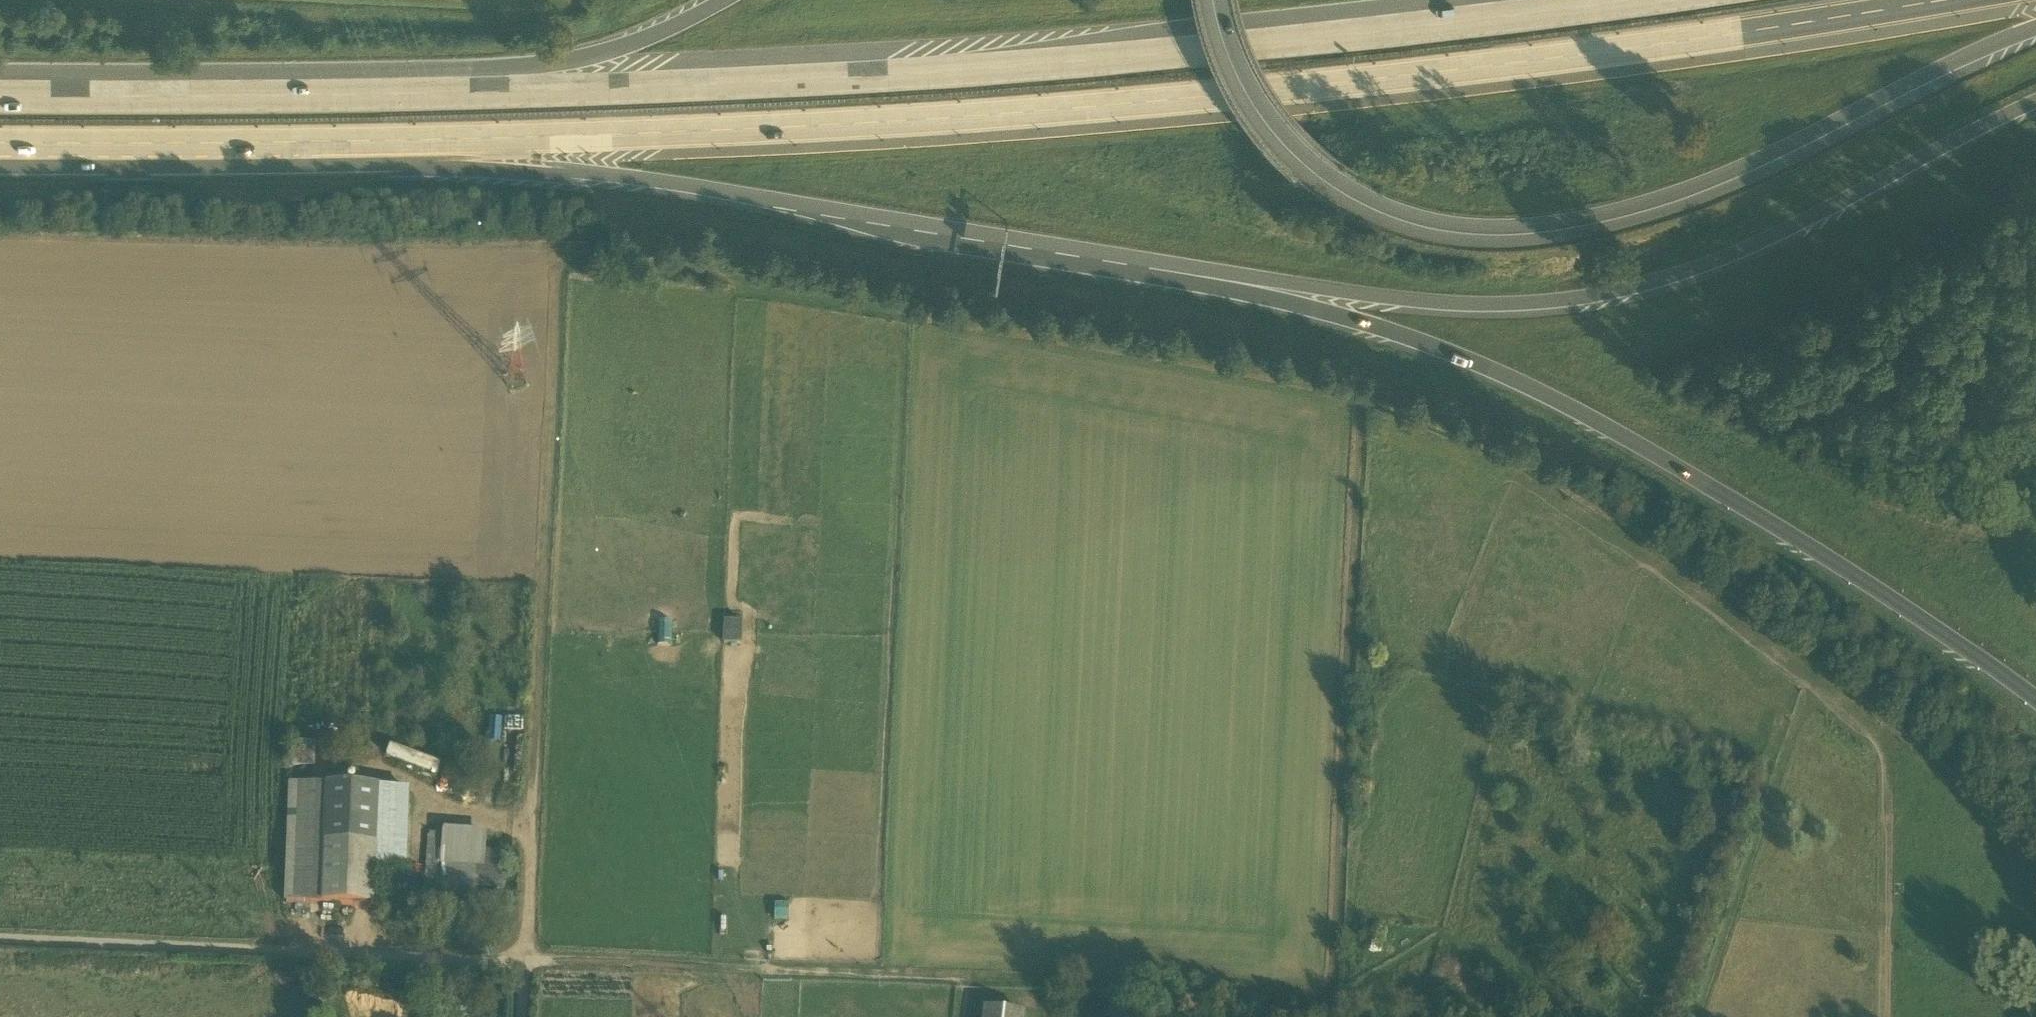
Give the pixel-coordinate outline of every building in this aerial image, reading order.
[(744,641),(745,617),(725,617),(725,640),(744,641)] [(304,740),(304,766),(317,766),(317,740),(304,740)] [(392,743),(388,754),(439,774),(444,762),(392,743)] [(324,904),(326,785),(291,784),(286,902),(324,904)] [(380,786),(326,785),(324,904),(376,906),(377,870),(380,786)] [(410,787),(380,786),(377,870),(407,871),(410,787)] [(463,835),(433,833),(429,884),(506,889),(508,852),(462,849),(463,835)] [(984,1009),(983,1016),(1024,1016),(1024,1014),(984,1009)]
